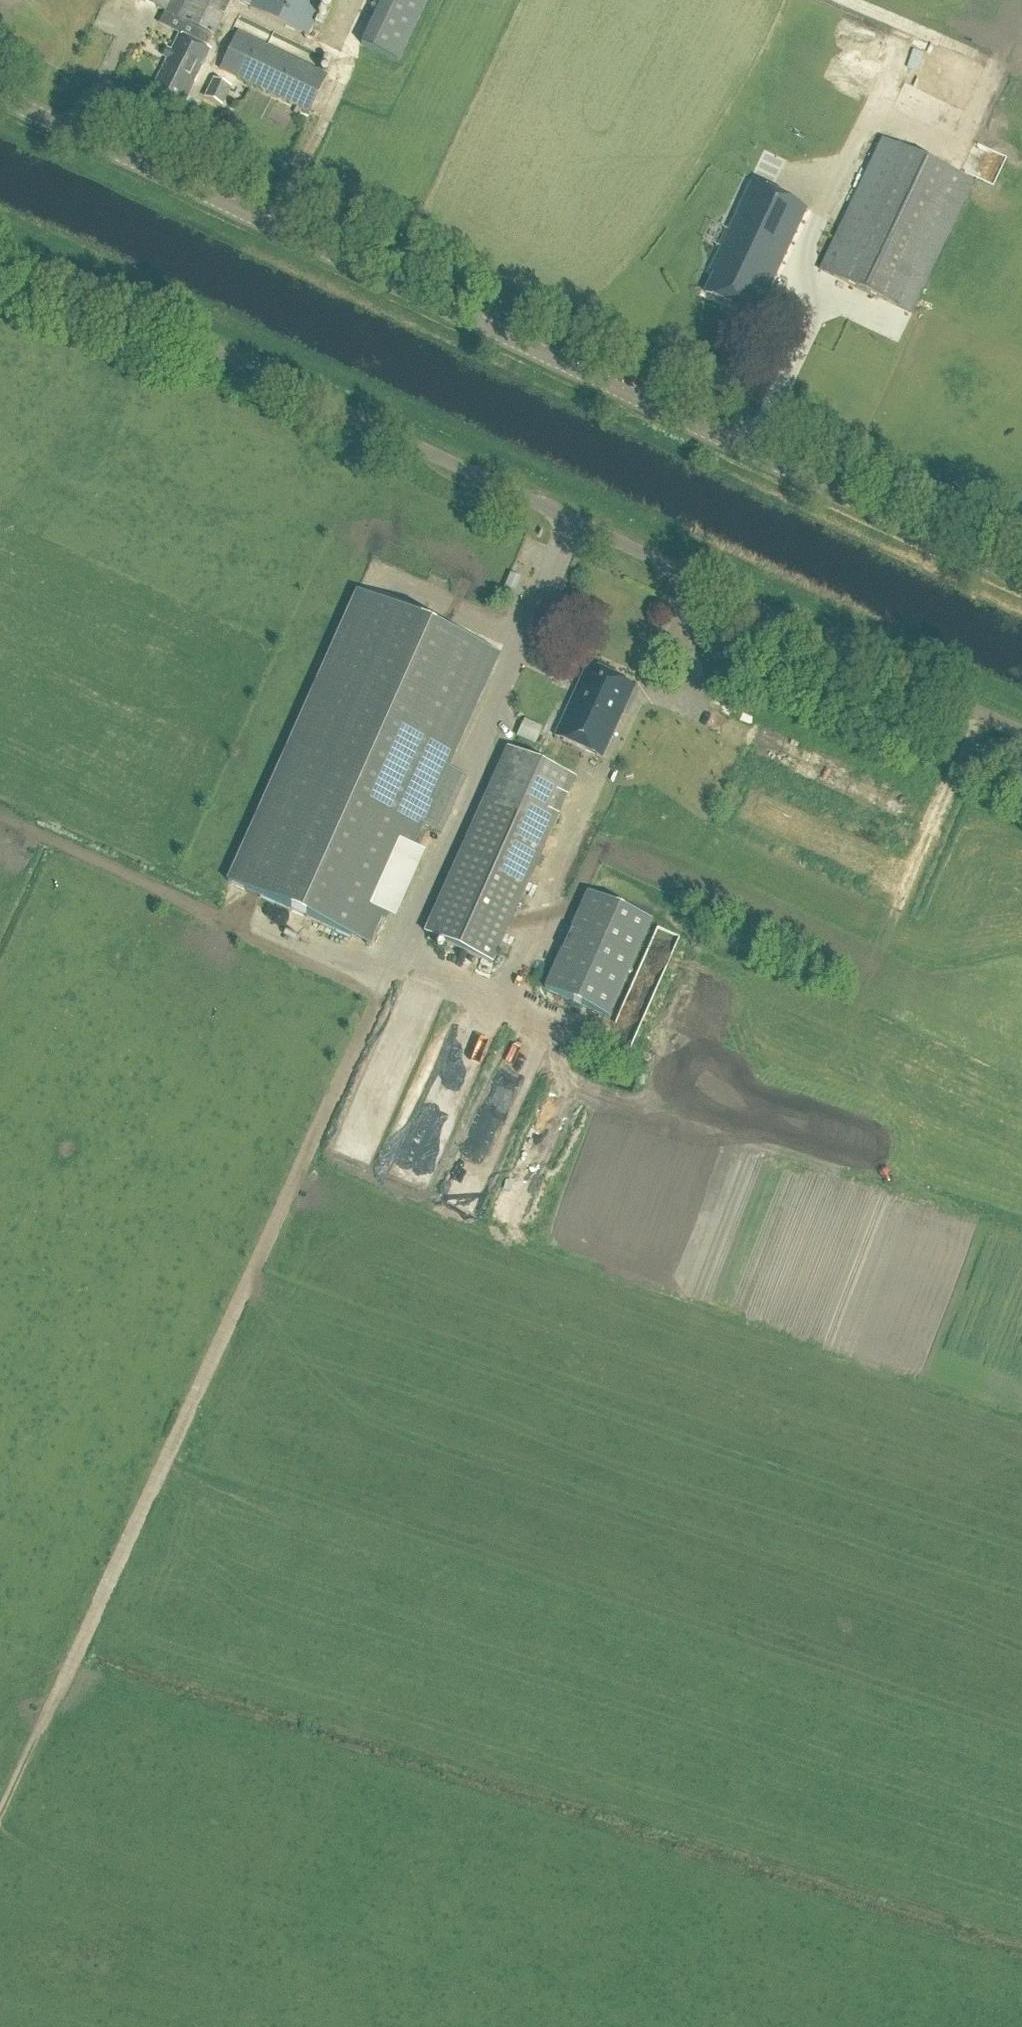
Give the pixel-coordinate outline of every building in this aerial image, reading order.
[(216,38),(234,1),(310,38),(328,0),(137,0),(216,38)] [(396,78),(431,7),(417,0),(391,0),(360,61),(396,78)] [(329,79),(318,73),(239,34),(221,72),(311,116),(329,79)] [(163,59),(167,62),(159,80),(151,96),(181,110),(209,53),(178,38),(172,52),(167,50),(163,59)] [(994,162),(1021,163),(1021,104),(995,104),(994,162)] [(913,316),(976,185),(881,139),(818,271),(913,316)] [(779,178),(788,168),(759,145),(751,155),(779,178)] [(767,299),(808,212),(749,184),(708,270),(715,274),(705,294),(751,315),(760,295),(767,299)] [(441,835),(466,778),(448,770),(498,657),(358,594),(228,884),(368,947),(422,827),(441,835)] [(597,768),(633,688),(587,667),(551,747),(597,768)] [(519,747),(538,753),(542,737),(523,732),(519,747)] [(491,964),(574,779),(508,750),(426,935),(491,964)] [(839,772),(830,789),(860,806),(869,789),(839,772)] [(863,811),(917,832),(924,815),(870,794),(863,811)] [(546,989),(610,1017),(652,922),(588,893),(546,989)]
